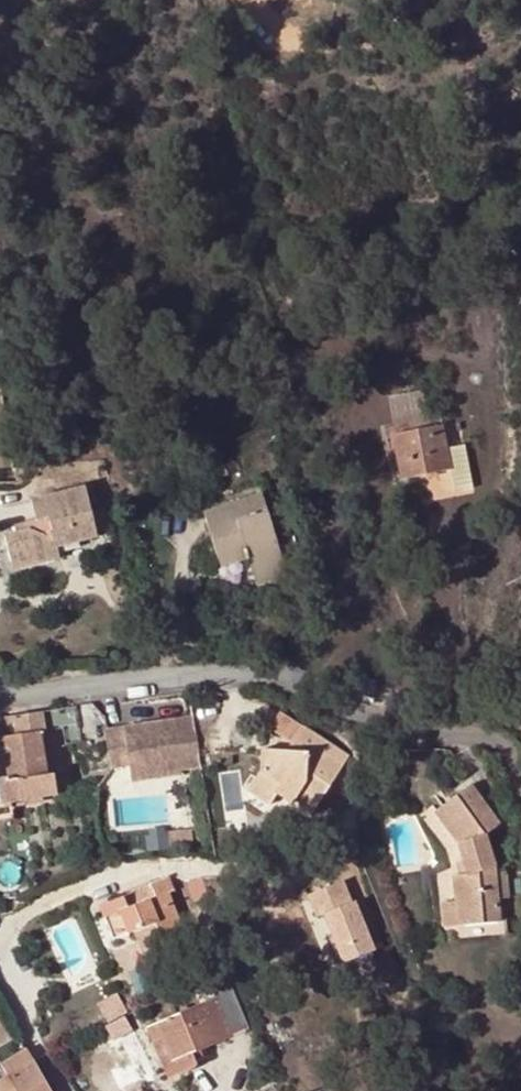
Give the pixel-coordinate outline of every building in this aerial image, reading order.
[(472,486),(473,486),(464,442),(445,446),(439,414),(428,416),(422,388),(386,395),(392,425),(407,422),(409,431),(392,435),(391,435),(400,477),(449,467),(453,490),(472,486)] [(407,422),(392,425),(383,427),(393,478),(400,477),(391,435),(392,435),(409,431),(407,422)] [(33,519),(36,525),(15,530),(4,534),(14,569),(59,558),(56,547),(97,537),(84,487),(29,500),(33,519)] [(287,575),(259,492),(203,510),(221,567),(249,557),(258,586),(287,575)] [(36,525),(33,519),(13,525),(15,530),(36,525)] [(68,742),(85,740),(81,705),(0,717),(0,746),(2,746),(5,774),(0,775),(0,786),(2,801),(55,794),(53,773),(59,772),(56,748),(44,749),(42,731),(66,729),(68,742)] [(297,755),(310,732),(282,715),(272,732),(292,744),(286,754),(297,755)] [(110,737),(117,763),(117,767),(133,764),(136,780),(188,772),(187,769),(203,766),(195,716),(112,729),(110,737)] [(297,755),(286,754),(262,753),(261,775),(250,794),(273,807),(279,796),(313,816),(348,754),(310,732),(297,755)] [(487,832),(499,822),(471,783),(434,813),(456,845),(460,859),(464,874),(459,875),(452,877),(454,902),(456,925),(501,920),(498,898),(508,896),(506,871),(497,872),(487,832)] [(190,879),(186,881),(192,899),(207,893),(200,876),(198,877),(193,864),(186,867),(190,879)] [(123,895),(100,904),(113,938),(133,930),(147,966),(190,948),(168,891),(173,889),(167,874),(150,881),(151,883),(155,894),(128,905),(123,895)] [(325,916),(338,911),(356,959),(383,948),(355,876),(316,891),(325,916)] [(128,905),(155,894),(151,883),(123,895),(128,905)] [(443,926),(456,925),(454,902),(441,903),(443,926)] [(166,1041),(174,1060),(169,1062),(173,1075),(197,1064),(193,1051),(247,1027),(230,983),(206,994),(208,1000),(148,1027),(155,1046),(166,1041)] [(97,1003),(107,1022),(127,1012),(116,992),(97,1003)] [(3,1045),(18,1036),(9,1022),(0,1027),(0,1047),(3,1045)] [(18,1036),(3,1045),(9,1054),(0,1060),(0,1065),(7,1078),(35,1061),(18,1036)] [(155,1046),(163,1064),(169,1062),(174,1060),(166,1041),(155,1046)] [(35,1061),(7,1078),(0,1082),(0,1090),(53,1090),(35,1061)]
